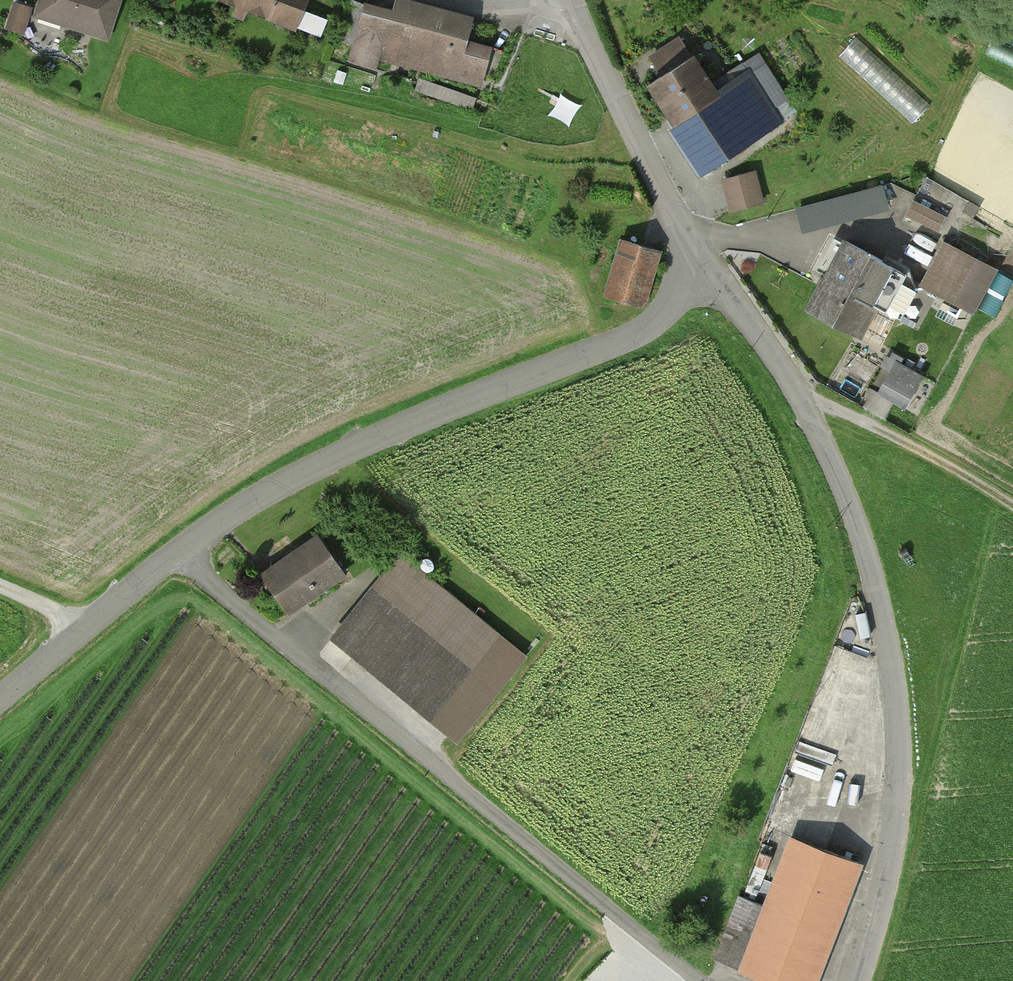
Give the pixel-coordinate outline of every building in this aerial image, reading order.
[(14,0),(6,27),(26,33),(34,6),(14,0)] [(35,19),(111,43),(125,0),(41,0),(35,19)] [(244,15),(250,0),(207,0),(244,15)] [(244,15),(297,36),(312,0),(250,0),(244,15)] [(357,49),(356,54),(484,90),(495,51),(469,44),(476,22),(399,1),(395,16),(353,4),(341,45),(357,49)] [(310,12),(304,28),(321,35),(328,20),(310,12)] [(841,52),(916,121),(934,102),(859,33),(841,52)] [(698,59),(650,89),(709,181),(788,131),(777,113),(791,104),(769,69),(723,98),(698,59)] [(765,201),(756,169),(720,179),(729,211),(765,201)] [(947,216),(913,199),(906,215),(940,232),(947,216)] [(648,312),(666,254),(620,241),(602,298),(648,312)] [(915,285),(844,245),(808,309),(861,339),(880,305),(898,315),(915,285)] [(924,289),(957,307),(981,263),(948,245),(924,289)] [(908,408),(927,376),(897,359),(879,391),(908,408)] [(321,538),(254,578),(277,616),(344,576),(321,538)] [(525,659),(398,557),(330,641),(458,743),(525,659)] [(738,980),(824,980),(867,874),(786,842),(732,979),(738,980)]
